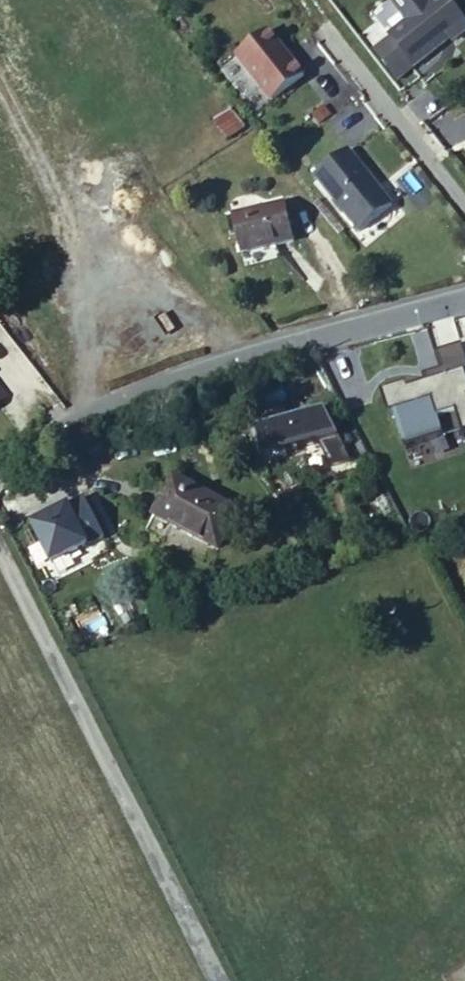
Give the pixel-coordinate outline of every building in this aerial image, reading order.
[(405,16),(387,31),(411,63),(443,37),(441,33),(445,30),(451,37),(464,26),(464,19),(450,0),(393,0),(405,16)] [(265,31),(233,56),(269,102),(301,77),(265,31)] [(389,47),(377,56),(392,75),(404,66),(389,47)] [(345,150),(311,176),(355,232),(388,206),(345,150)] [(289,233),(284,199),(229,209),(235,243),(289,233)] [(48,390),(20,354),(6,365),(34,401),(48,390)] [(388,401),(407,462),(464,444),(464,377),(388,401)] [(324,420),(257,437),(265,465),(321,451),(333,474),(354,468),(324,420)] [(240,516),(176,482),(157,519),(220,553),(240,516)]
